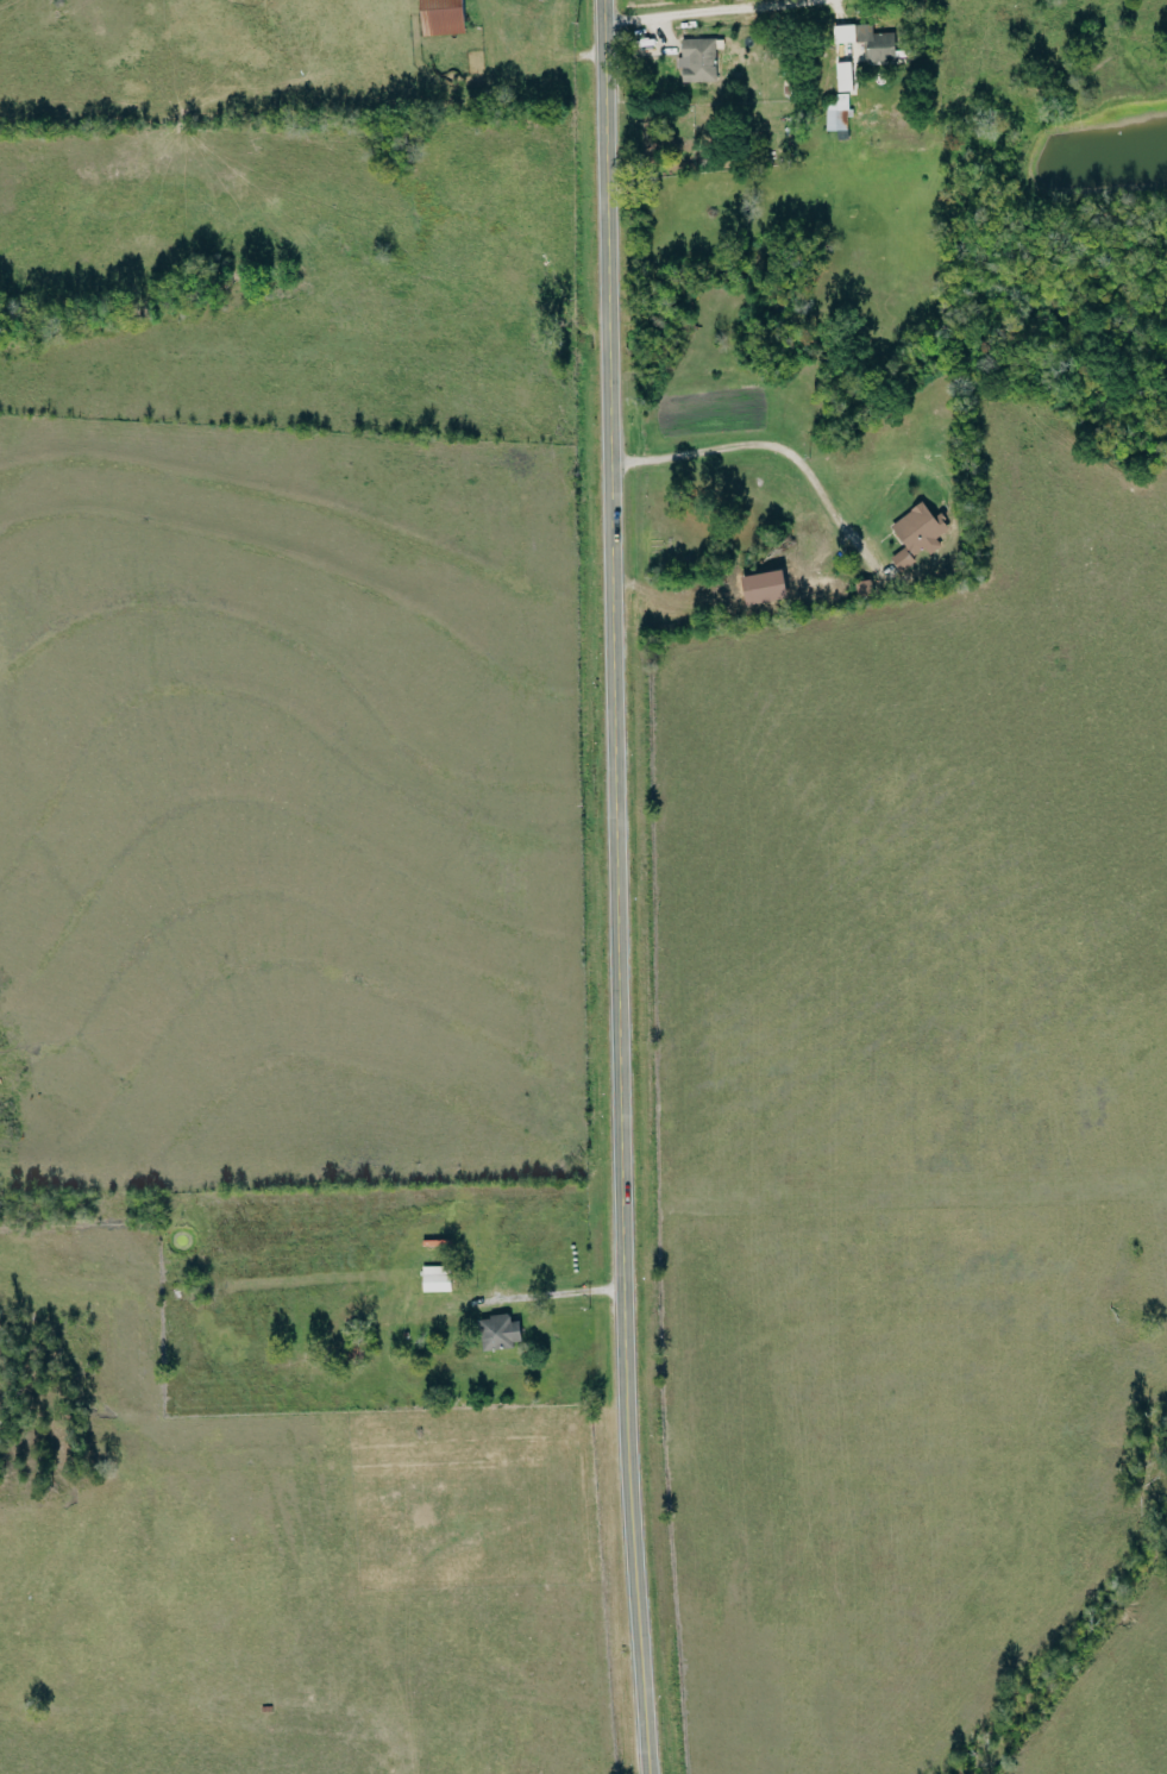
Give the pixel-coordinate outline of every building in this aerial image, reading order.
[(462,0),(420,0),(421,36),(463,35),(462,0)] [(834,25),(834,59),(837,59),(838,104),(826,105),(826,131),(848,131),(848,95),(859,95),(859,63),(896,62),(895,33),(873,33),(873,25),(834,25)] [(717,82),(716,38),(682,39),(682,57),(680,57),(681,83),(717,82)] [(935,518),(924,502),(891,526),(915,559),(925,551),(929,557),(943,547),(937,539),(952,528),(942,513),(935,518)] [(916,562),(905,548),(891,559),(902,573),(916,562)] [(422,1292),(449,1291),(449,1265),(422,1266),(422,1292)] [(479,1317),(482,1349),(522,1346),(520,1321),(510,1322),(510,1315),(479,1317)]
